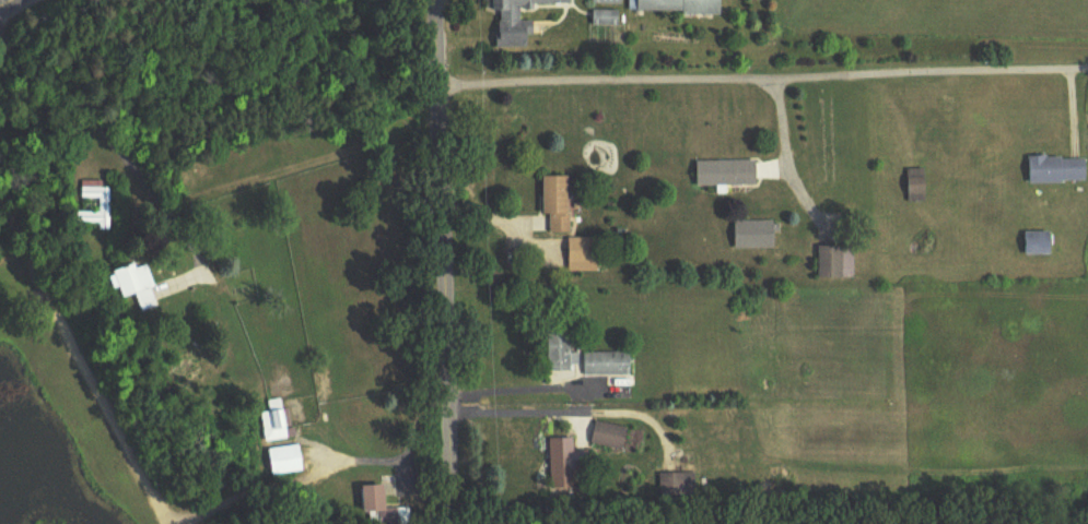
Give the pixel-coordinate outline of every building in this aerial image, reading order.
[(530,48),(530,37),(535,37),(535,22),(521,22),(521,6),(571,6),(571,0),(487,0),(487,12),(498,12),(499,48),(530,48)] [(722,0),(631,0),(631,14),(721,15),(722,0)] [(594,27),(619,27),(619,12),(594,12),(594,27)] [(1028,158),(1029,184),(1087,182),(1087,157),(1028,158)] [(757,186),(757,162),(698,162),(698,186),(757,186)] [(908,203),(926,203),(926,170),(908,170),(908,203)] [(570,178),(546,178),(546,234),(570,234),(570,178)] [(108,182),(82,182),(82,200),(99,200),(99,213),(79,213),(79,224),(99,224),(99,231),(108,231),(108,182)] [(735,250),(775,250),(775,222),(735,222),(735,250)] [(1025,255),(1052,255),(1052,232),(1025,232),(1025,255)] [(598,240),(569,240),(569,264),(598,264),(598,240)] [(819,247),(819,280),(854,280),(854,247),(819,247)] [(143,312),(161,307),(148,264),(115,274),(123,300),(138,295),(143,312)] [(571,372),(570,321),(548,321),(548,372),(571,372)] [(583,353),(583,377),(631,377),(631,353),(583,353)] [(268,402),(269,410),(262,411),(266,444),(289,441),(284,401),(268,402)] [(623,453),(629,431),(598,422),(592,444),(623,453)] [(575,454),(575,439),(552,440),(553,489),(576,489),(576,471),(591,471),(591,453),(575,454)] [(305,473),(302,446),(271,450),(274,477),(305,473)] [(695,497),(695,475),(660,475),(660,497),(695,497)] [(411,509),(389,511),(388,487),(367,488),(369,523),(411,523),(411,509)]
